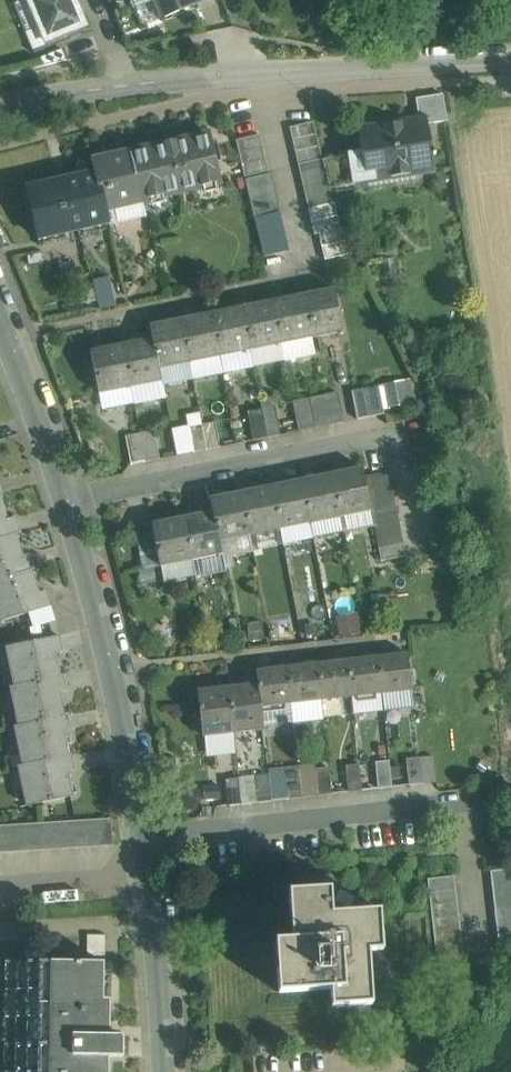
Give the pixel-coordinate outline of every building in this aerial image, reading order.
[(48,48),(81,34),(79,29),(86,26),(75,0),(28,0),(48,48)] [(195,0),(154,0),(161,18),(196,4),(195,0)] [(443,95),(417,99),(420,119),(426,118),(427,124),(448,121),(443,95)] [(420,119),(393,123),(402,183),(413,181),(413,177),(415,176),(415,174),(435,171),(432,155),(436,154),(436,151),(432,152),(427,124),(426,118),(420,119)] [(314,122),(290,127),(293,140),(317,134),(314,122)] [(393,123),(359,128),(367,183),(370,182),(371,188),(402,183),(393,123)] [(211,134),(177,142),(176,141),(164,144),(164,145),(130,153),(141,201),(143,200),(222,182),(211,134)] [(260,134),(236,140),(239,152),(263,147),(260,134)] [(317,134),(293,140),(296,152),(320,146),(317,134)] [(320,146),(296,152),(299,164),(322,159),(320,146)] [(263,147),(239,152),(242,164),(266,159),(263,147)] [(130,153),(95,161),(97,173),(98,173),(106,209),(109,221),(110,225),(147,216),(143,200),(141,201),(130,153)] [(352,155),(323,160),(330,189),(357,184),(352,155)] [(266,159),(242,164),(245,177),(269,171),(266,159)] [(322,159),(299,164),(309,208),(333,203),(330,189),(323,160),(322,159)] [(97,173),(27,189),(38,238),(109,221),(106,209),(98,173),(97,173)] [(271,173),(246,179),(249,192),(274,186),(271,173)] [(274,186),(249,192),(251,205),(277,199),(274,186)] [(277,199),(251,205),(254,218),(280,212),(277,199)] [(112,276),(97,277),(98,306),(114,305),(112,276)] [(96,280),(88,280),(87,305),(95,306),(96,280)] [(335,288),(303,295),(303,296),(312,337),(343,331),(335,288)] [(303,296),(273,302),(281,343),(312,337),(303,296)] [(273,302),(242,307),(250,349),(281,343),(273,302)] [(242,307),(212,313),(220,356),(250,349),(242,307)] [(212,313),(181,319),(190,362),(220,356),(212,313)] [(181,319),(151,326),(153,339),(159,367),(190,362),(181,319)] [(153,339),(123,345),(131,387),(162,381),(159,367),(153,339)] [(123,345),(91,351),(99,393),(131,387),(123,345)] [(379,386),(352,391),(357,420),(385,414),(379,386)] [(339,394),(324,396),(330,425),(344,422),(339,394)] [(330,425),(324,396),(313,398),(314,402),(319,427),(330,425)] [(319,427),(314,402),(294,406),(299,431),(319,427)] [(230,406),(213,410),(215,422),(220,447),(237,443),(230,406)] [(281,435),(275,406),(263,409),(268,437),(281,435)] [(263,409),(248,412),(254,440),(268,437),(263,409)] [(215,422),(202,424),(207,449),(220,447),(215,422)] [(207,449),(202,424),(190,427),(194,452),(207,449)] [(194,452),(190,427),(172,430),(177,455),(194,452)] [(154,430),(140,433),(145,462),(160,458),(154,430)] [(140,433),(125,436),(131,464),(145,462),(140,433)] [(362,467),(331,473),(340,517),(371,511),(369,501),(367,489),(364,477),(362,467)] [(391,471),(364,477),(367,489),(393,484),(391,471)] [(331,473),(301,479),(310,523),(340,517),(331,473)] [(301,479),(271,485),(280,529),(310,523),(301,479)] [(393,484),(367,489),(369,501),(395,496),(393,484)] [(271,485),(241,491),(249,535),(280,529),(271,485)] [(241,491),(210,497),(213,511),(219,541),(249,535),(241,491)] [(395,496),(369,501),(371,511),(372,513),(398,508),(395,496)] [(15,534),(19,533),(14,517),(6,520),(0,499),(0,539),(15,534)] [(372,513),(374,525),(400,520),(398,508),(372,513)] [(213,511),(183,517),(191,560),(222,554),(219,541),(213,511)] [(183,517),(153,523),(161,566),(191,560),(183,517)] [(400,520),(374,525),(376,537),(403,532),(400,520)] [(403,532),(376,537),(379,550),(405,544),(403,532)] [(0,539),(0,580),(31,570),(35,569),(31,554),(22,557),(15,534),(0,539)] [(405,544),(379,550),(381,562),(408,557),(405,544)] [(0,580),(0,610),(3,619),(51,604),(46,590),(37,593),(31,570),(0,580)] [(340,636),(361,632),(357,611),(336,615),(340,636)] [(290,616),(276,618),(279,638),(293,635),(290,616)] [(60,635),(33,641),(36,656),(54,652),(63,650),(60,635)] [(33,641),(10,646),(19,685),(36,681),(60,676),(54,652),(36,656),(33,641)] [(408,653),(377,657),(381,693),(412,690),(408,653)] [(377,657),(347,660),(351,696),(381,693),(377,657)] [(347,660),(317,664),(321,700),(351,696),(347,660)] [(317,664),(287,667),(291,703),(321,700),(317,664)] [(287,667),(257,670),(258,684),(259,683),(261,706),(262,706),(291,703),(287,667)] [(60,676),(36,681),(39,696),(58,692),(67,690),(64,675),(60,676)] [(39,696),(36,681),(19,685),(15,686),(23,724),(39,721),(63,715),(58,692),(39,696)] [(258,684),(228,687),(233,733),(264,729),(262,706),(261,706),(259,683),(258,684)] [(228,687),(197,690),(203,736),(233,733),(228,687)] [(63,715),(39,721),(43,735),(62,731),(71,729),(67,714),(63,715)] [(23,724),(18,726),(27,764),(42,760),(67,755),(62,731),(43,735),(39,721),(23,724)] [(67,755),(42,760),(46,775),(65,771),(74,769),(71,754),(67,755)] [(420,757),(408,758),(411,785),(422,783),(420,757)] [(65,771),(46,775),(42,760),(27,764),(21,765),(30,804),(71,795),(65,771)] [(389,761),(377,762),(380,788),(392,787),(389,761)] [(359,764),(346,766),(349,792),(362,790),(359,764)] [(316,765),(298,767),(299,771),(301,797),(320,795),(317,769),(316,765)] [(329,768),(317,769),(320,795),(332,793),(329,768)] [(301,797),(299,771),(288,772),(291,798),(301,797)] [(269,775),(256,776),(260,801),(272,800),(269,775)] [(256,776),(238,778),(241,804),(260,801),(256,776)] [(225,779),(228,805),(241,804),(238,778),(225,779)] [(111,818),(93,819),(95,846),(113,845),(111,818)] [(93,819),(73,821),(75,847),(95,846),(93,819)] [(73,821),(53,822),(55,849),(75,847),(73,821)] [(53,822),(34,823),(36,850),(55,849),(53,822)] [(34,823),(14,824),(16,851),(36,850),(34,823)] [(14,824),(0,825),(0,853),(16,851),(14,824)] [(490,871),(499,950),(510,949),(510,868),(490,871)] [(454,876),(428,879),(429,892),(456,889),(454,876)] [(330,889),(290,891),(293,940),(277,941),(280,992),(331,989),(332,1006),(372,1003),(369,951),(382,950),(380,911),(332,914),(330,889)] [(456,889),(429,892),(431,905),(457,902),(456,889)] [(457,902),(431,905),(432,918),(459,915),(457,902)] [(459,915),(432,918),(434,931),(460,928),(459,915)] [(460,928),(434,931),(435,944),(462,941),(460,928)] [(462,941),(435,944),(437,957),(463,954),(462,941)] [(6,961),(4,1071),(100,1071),(101,1055),(101,1034),(102,963),(6,961)] [(122,1035),(109,1034),(108,1055),(122,1056),(122,1035)]
